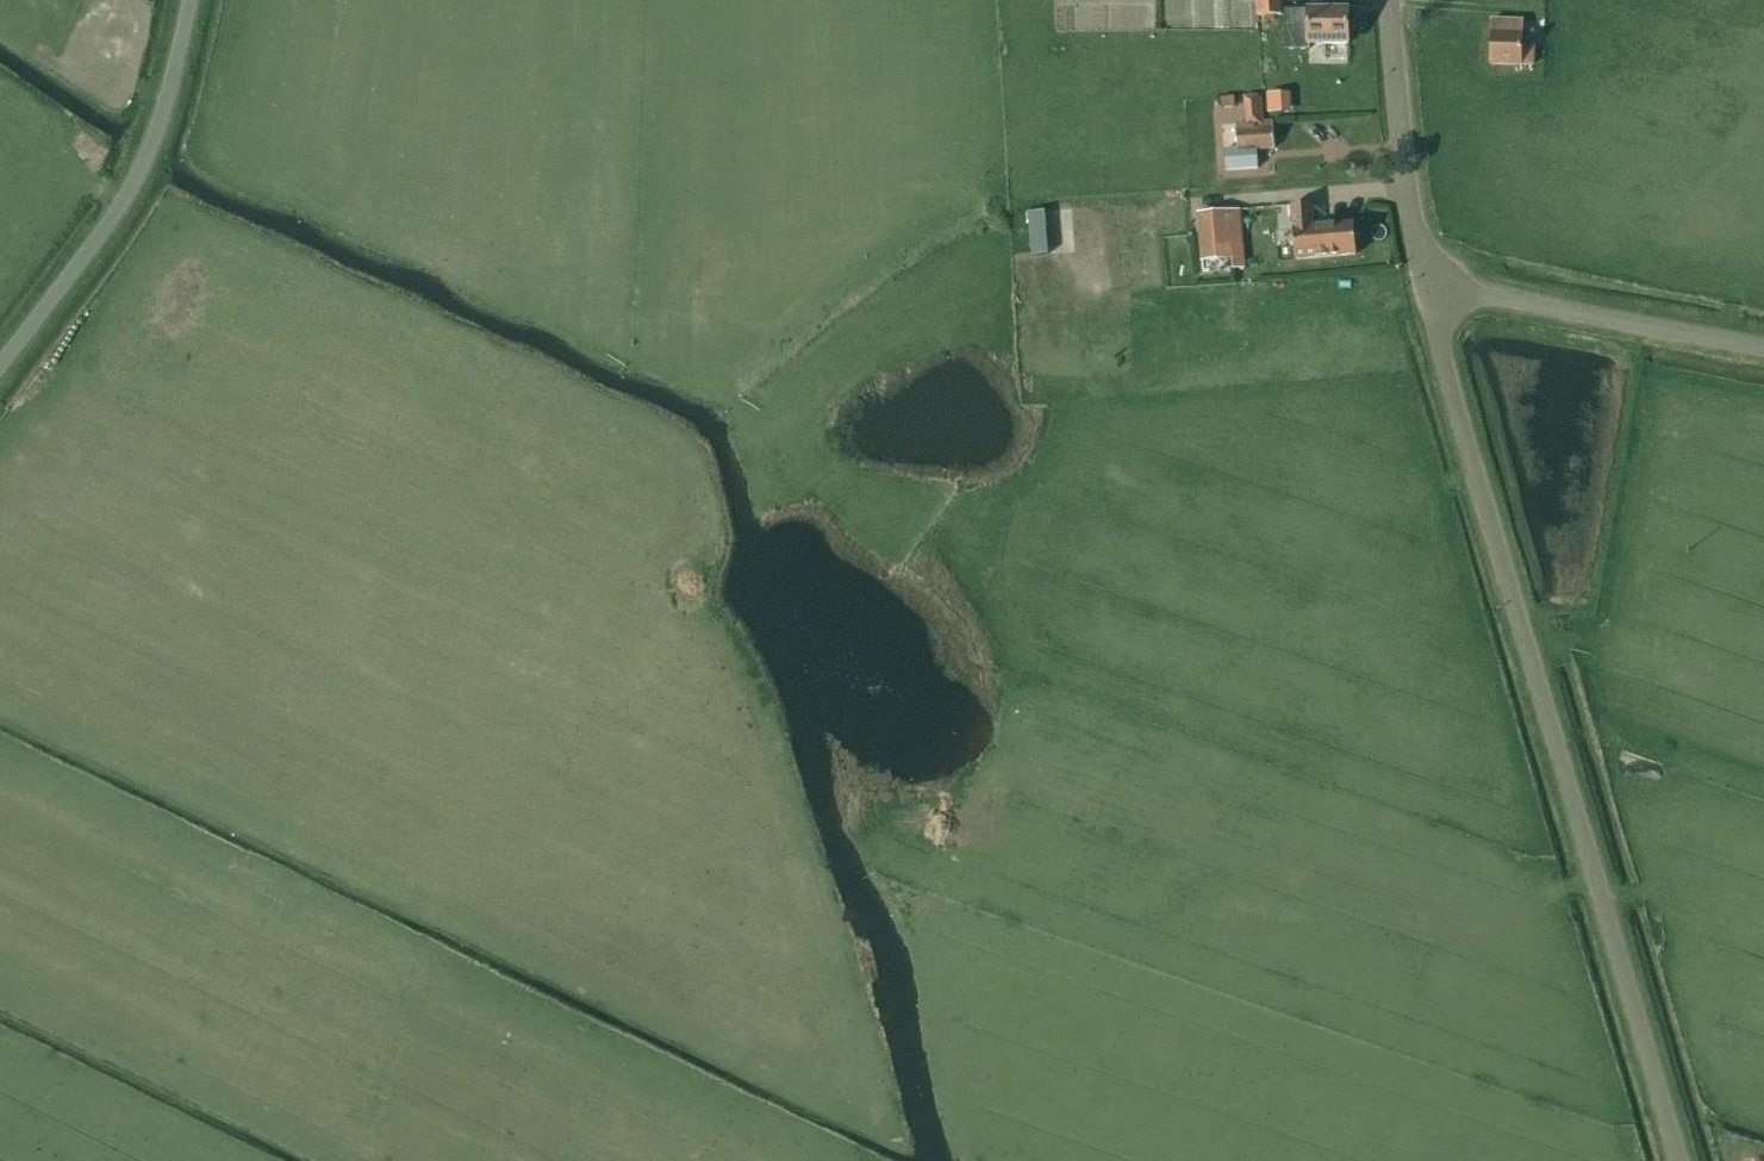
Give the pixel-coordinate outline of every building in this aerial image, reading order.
[(1282,15),(1281,0),(1256,0),(1257,18),(1282,15)] [(1307,10),(1285,10),(1285,49),(1309,49),(1309,44),(1348,44),(1348,10),(1307,10)] [(1533,65),(1534,46),(1522,46),(1523,21),(1492,20),(1491,64),(1533,65)] [(1282,93),(1268,94),(1269,113),(1283,112),(1282,93)] [(1237,149),(1225,150),(1226,170),(1257,167),(1256,149),(1274,148),(1272,121),(1262,122),(1262,119),(1260,96),(1245,98),(1247,120),(1247,123),(1236,124),(1237,149)] [(1295,260),(1356,254),(1353,224),(1313,227),(1311,204),(1290,206),(1295,260)] [(1234,269),(1246,268),(1241,210),(1197,213),(1201,262),(1233,259),(1234,269)]
